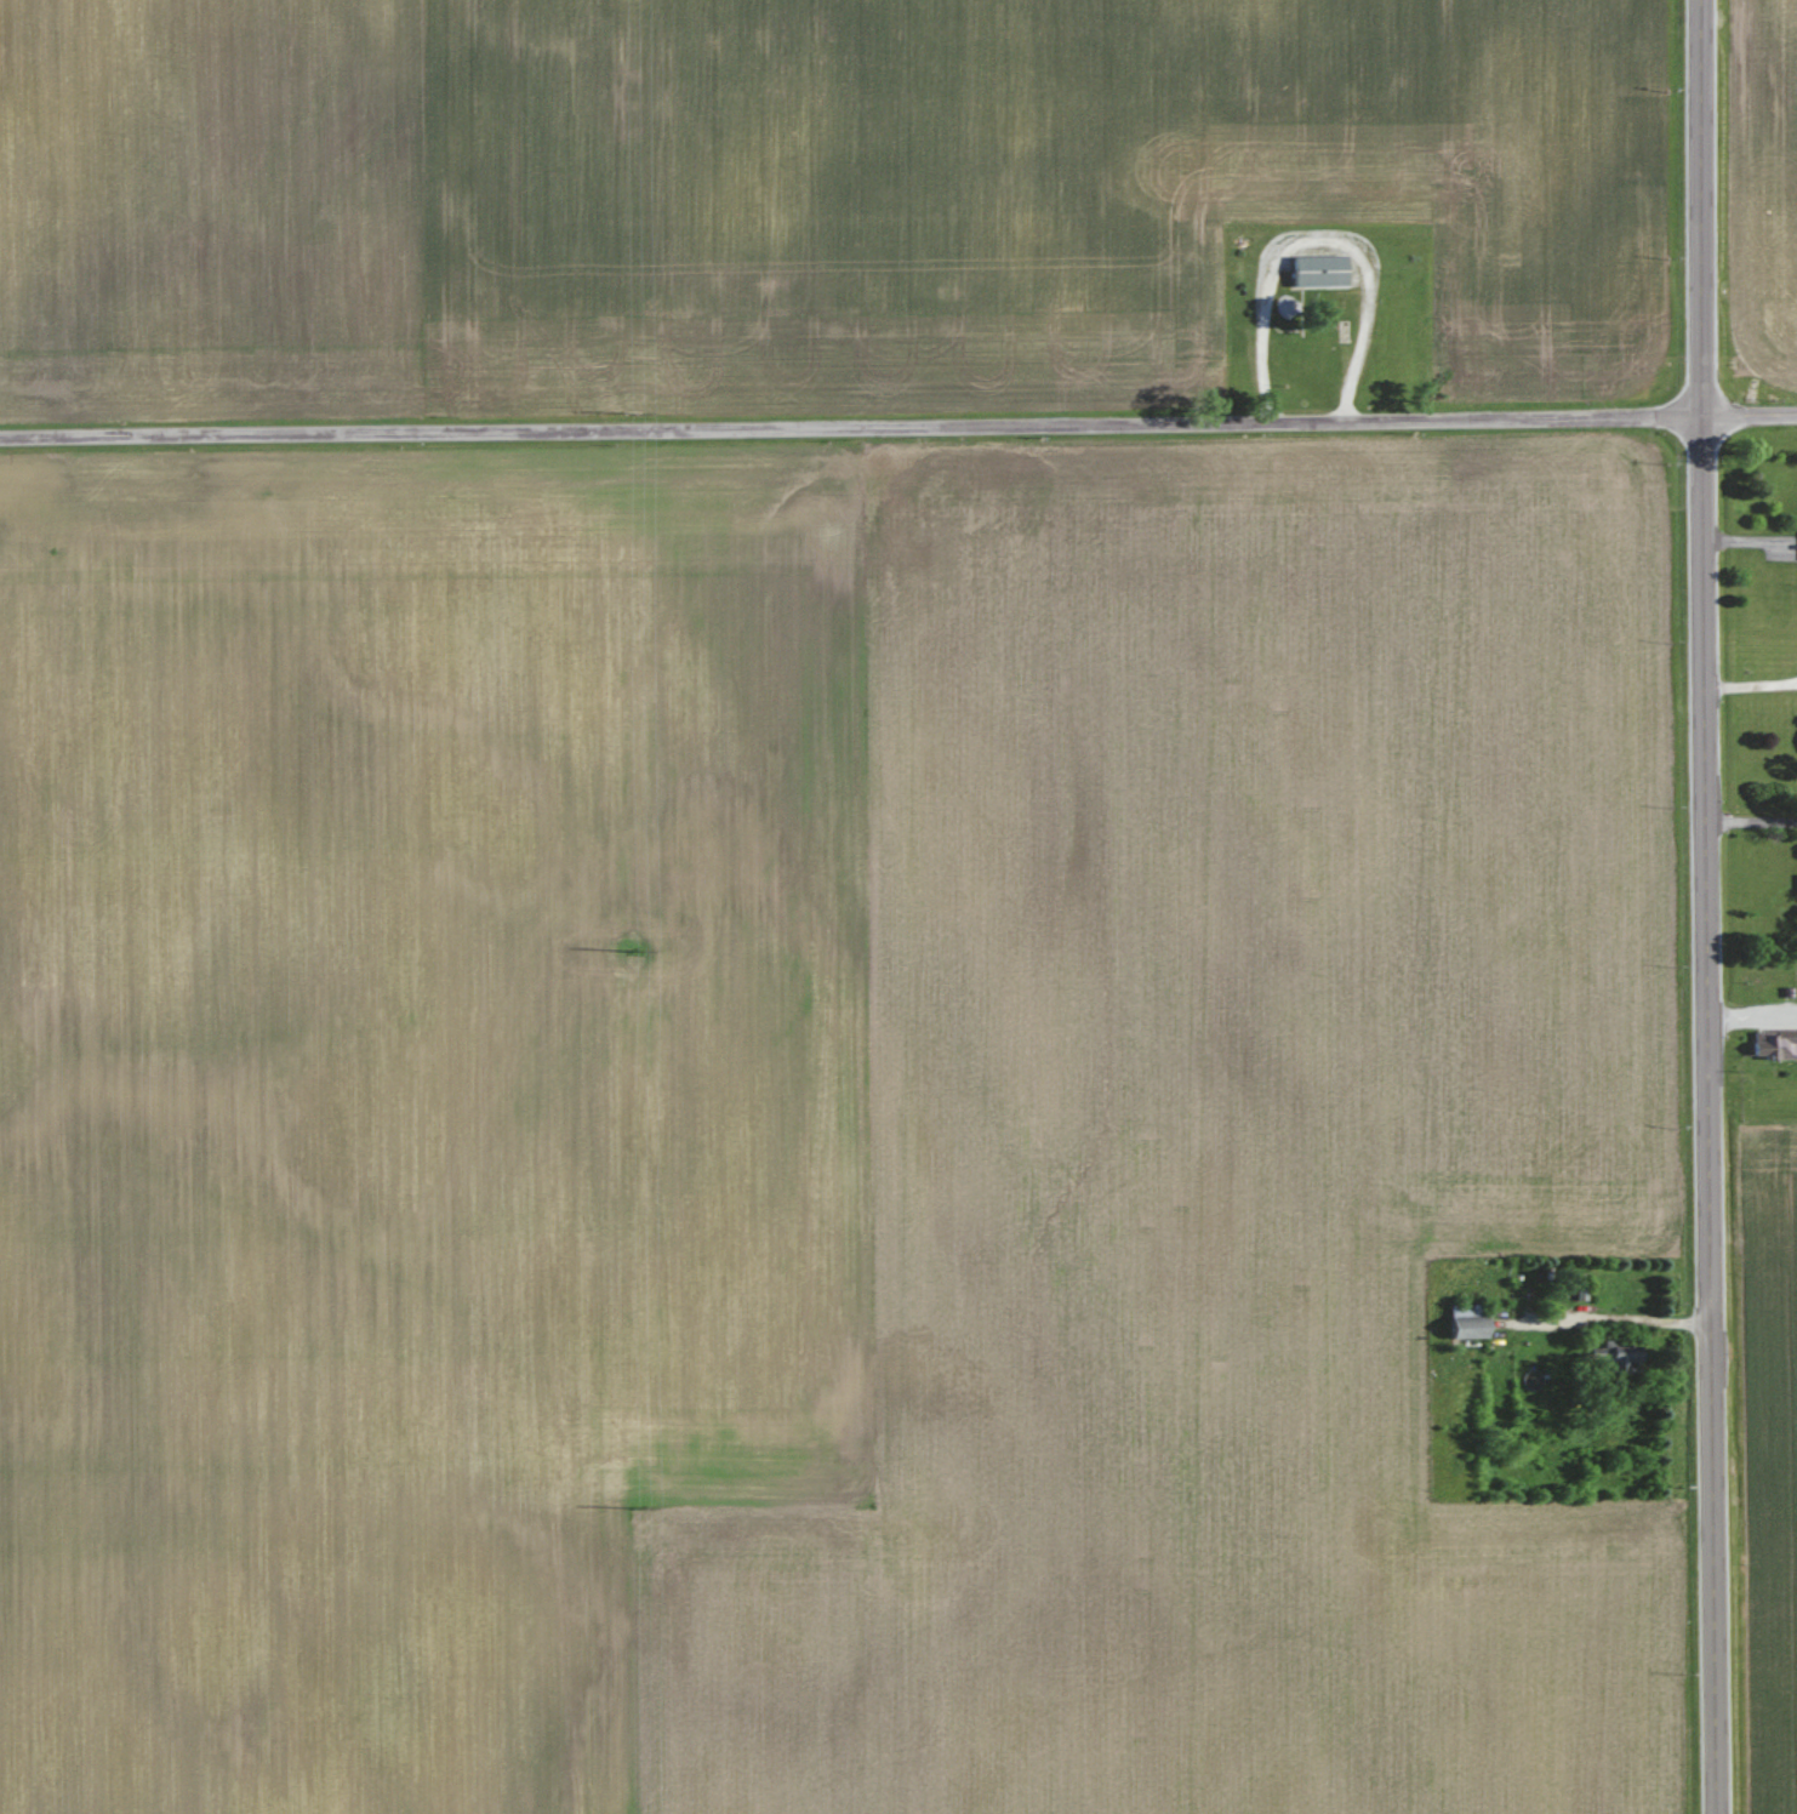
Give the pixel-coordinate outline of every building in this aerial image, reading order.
[(1350,287),(1349,255),(1295,255),(1295,287),(1350,287)] [(1756,1059),(1796,1059),(1796,1030),(1756,1030),(1756,1059)] [(1453,1339),(1490,1339),(1490,1304),(1453,1304),(1453,1339)] [(1606,1343),(1605,1371),(1644,1372),(1644,1344),(1606,1343)]
